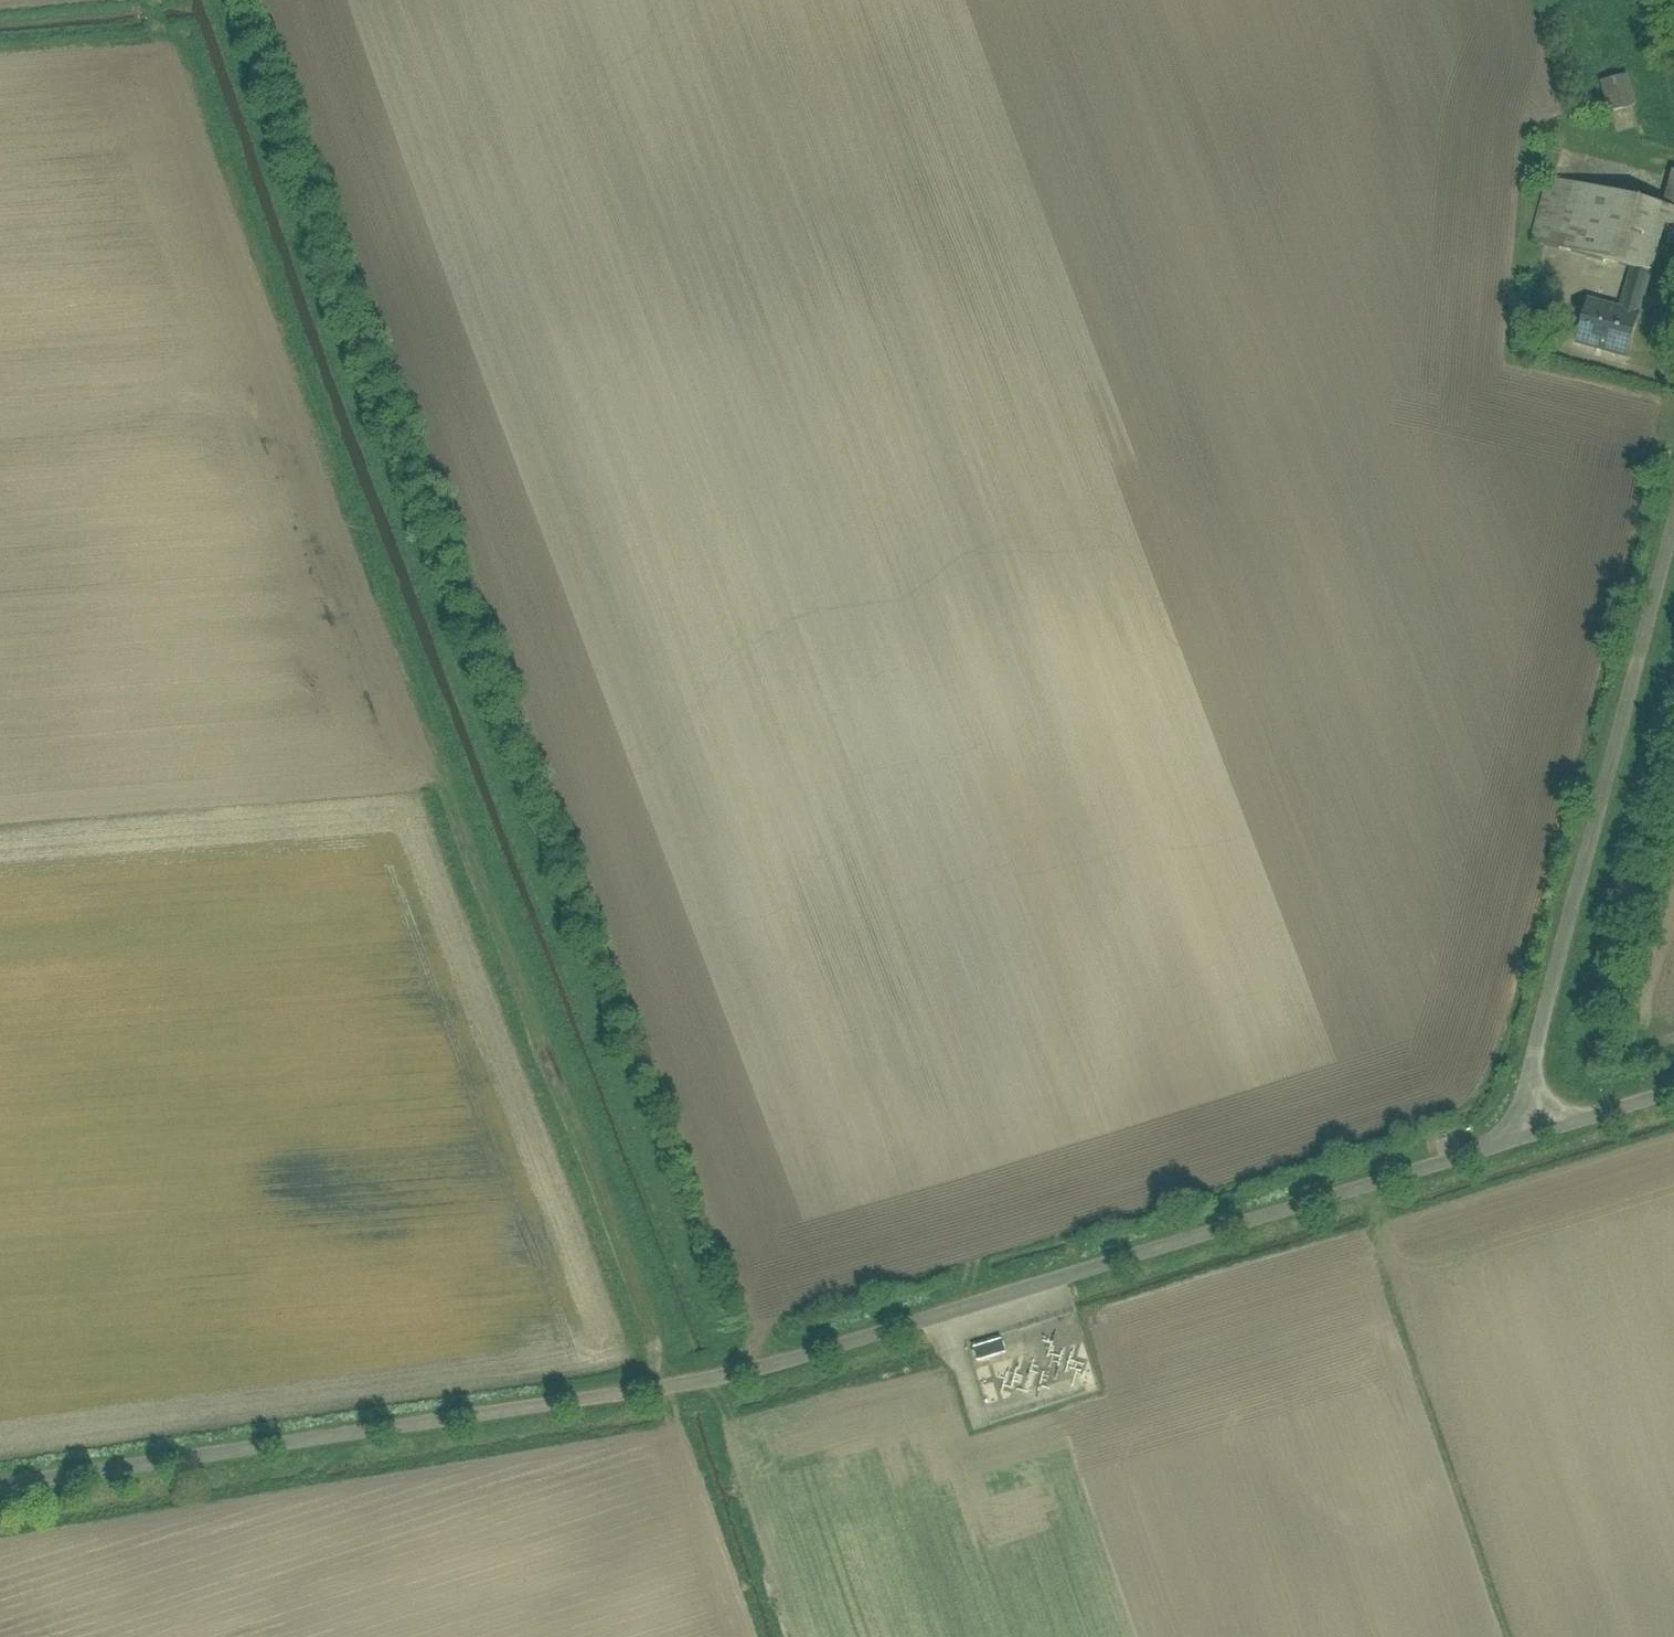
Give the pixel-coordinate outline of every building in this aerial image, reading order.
[(1631,75),(1605,83),(1614,113),(1641,105),(1631,75)] [(1550,178),(1535,243),(1625,262),(1616,304),(1599,301),(1589,346),(1638,356),(1656,271),(1637,267),(1644,234),(1673,240),(1673,236),(1673,191),(1671,204),(1550,178)] [(1006,1339),(977,1347),(981,1361),(1010,1353),(1006,1339)]
